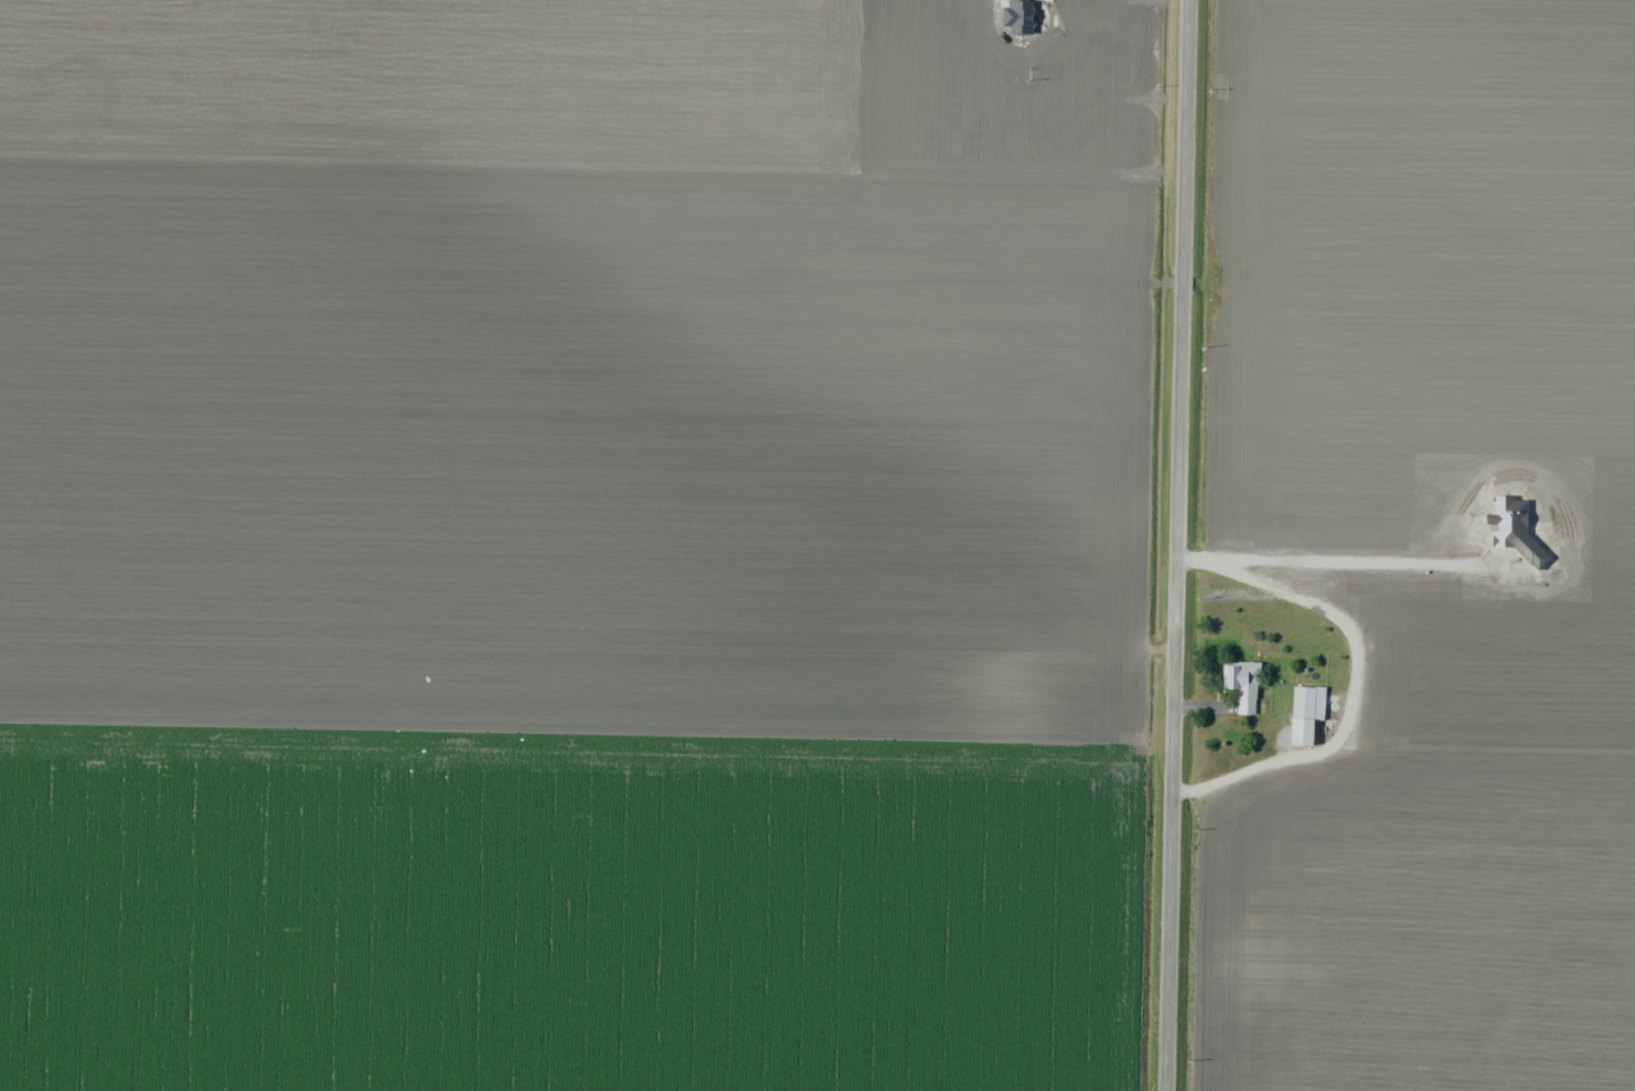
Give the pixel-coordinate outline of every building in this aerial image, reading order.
[(1224,691),(1238,691),(1238,714),(1258,715),(1259,662),(1224,662),(1224,691)] [(1313,720),(1324,720),(1325,687),(1293,686),(1291,745),(1313,746),(1313,720)]
